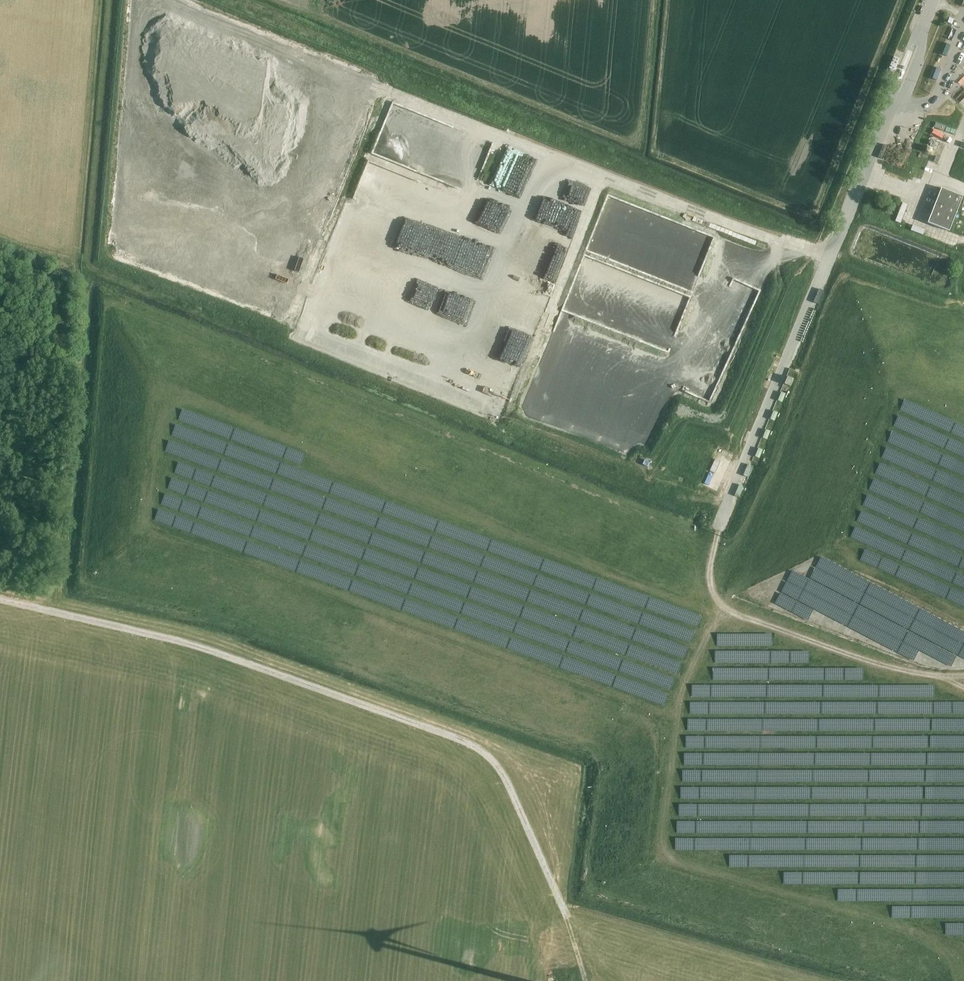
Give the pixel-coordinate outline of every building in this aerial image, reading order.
[(899,59),(894,57),(889,68),(894,70),(899,59)] [(946,125),(936,122),(934,126),(944,130),(946,125)] [(963,196),(941,188),(927,223),(949,231),(963,196)] [(895,221),(901,223),(908,204),(903,202),(895,221)] [(925,229),(913,224),(911,230),(923,235),(925,229)] [(752,461),(748,475),(753,476),(757,462),(752,461)]
